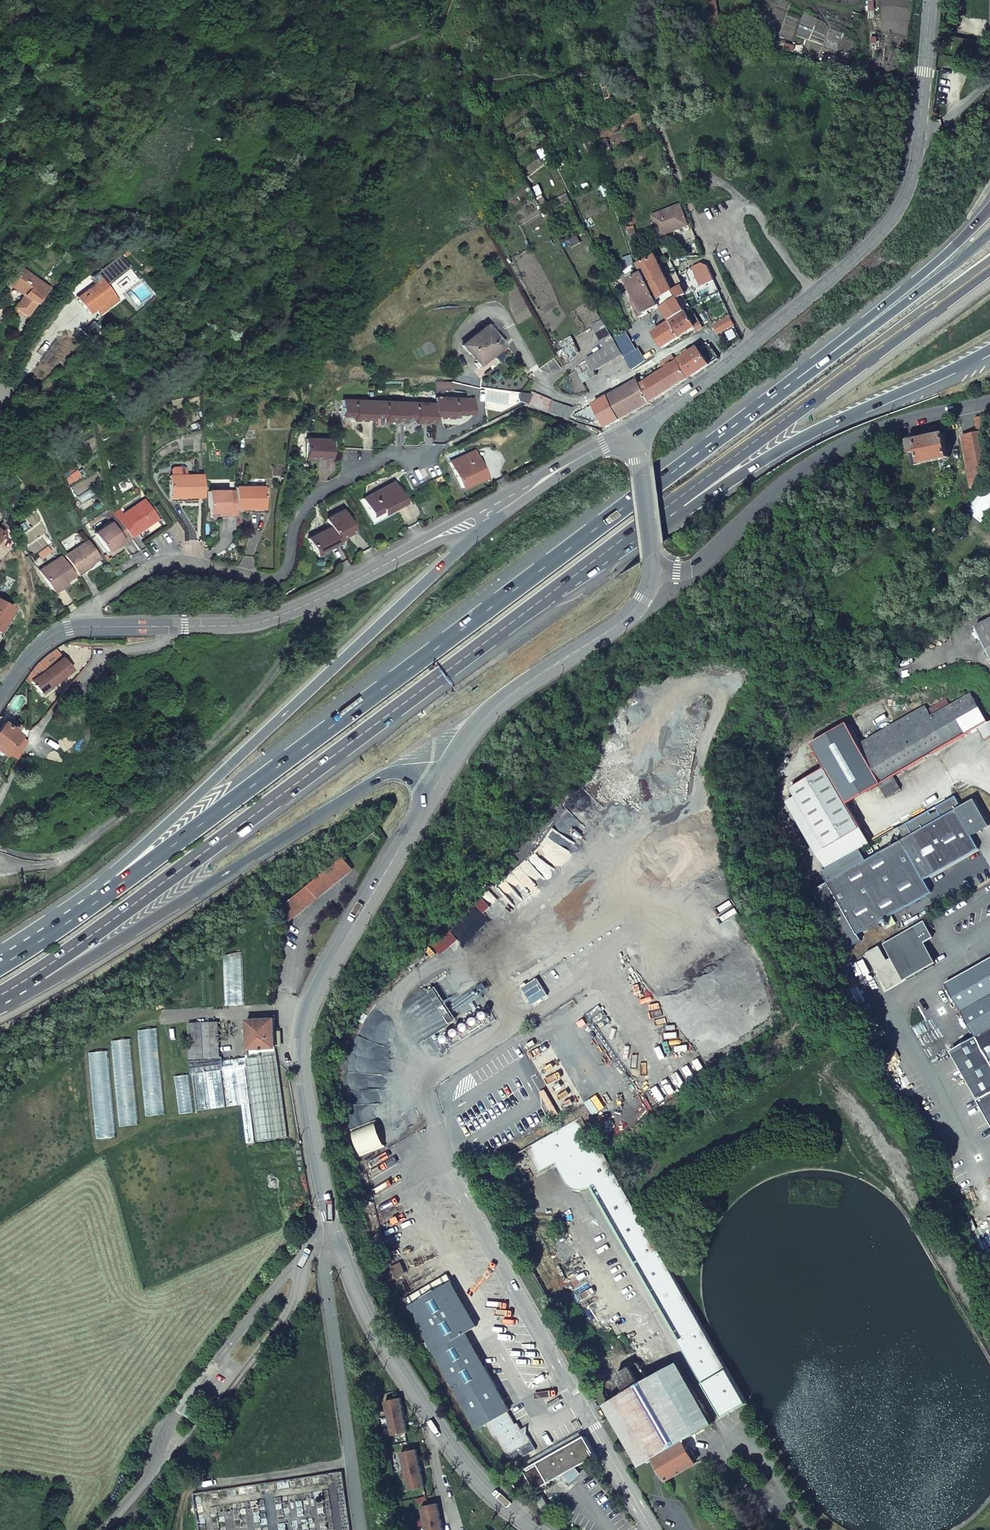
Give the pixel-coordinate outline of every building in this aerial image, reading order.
[(657,231),(669,226),(670,229),(686,223),(677,203),(650,214),(657,231)] [(669,226),(657,231),(659,234),(670,229),(669,226)] [(627,234),(631,248),(639,245),(635,232),(627,234)] [(828,248),(835,255),(843,249),(835,240),(828,248)] [(636,262),(651,254),(647,246),(633,254),(636,262)] [(642,272),(648,284),(666,275),(665,273),(663,274),(652,254),(651,254),(636,262),(642,272)] [(698,262),(703,273),(709,271),(704,259),(699,262),(698,262)] [(8,284),(19,270),(14,265),(2,279),(8,284)] [(22,316),(49,283),(41,277),(37,283),(20,269),(19,270),(8,284),(7,285),(20,296),(12,307),(22,316)] [(655,299),(648,284),(642,272),(628,280),(636,295),(637,299),(630,303),(637,315),(658,304),(655,299)] [(710,272),(704,275),(705,276),(707,280),(713,278),(710,272)] [(670,286),(666,278),(667,277),(666,275),(648,284),(655,299),(674,287),(672,285),(670,286)] [(87,314),(112,296),(99,279),(84,290),(87,294),(77,301),(87,314)] [(662,306),(670,319),(684,309),(675,297),(662,306)] [(692,326),(694,325),(698,323),(693,317),(689,319),(685,312),(684,309),(670,319),(679,335),(692,326)] [(700,321),(691,309),(685,312),(689,319),(693,317),(698,323),(700,321)] [(728,314),(715,322),(719,329),(732,322),(728,314)] [(679,335),(670,319),(652,330),(662,346),(679,335)] [(461,345),(476,363),(499,344),(484,326),(461,345)] [(633,347),(622,328),(612,334),(614,338),(621,350),(630,367),(644,359),(636,346),(633,347)] [(594,370),(621,350),(614,338),(587,359),(594,370)] [(696,347),(679,358),(690,376),(707,364),(696,347)] [(660,396),(688,378),(675,361),(672,357),(662,364),(664,368),(647,380),(645,376),(637,380),(651,401),(660,396)] [(594,370),(587,359),(574,368),(582,382),(596,374),(594,370)] [(433,388),(447,389),(447,380),(433,380),(433,388)] [(637,380),(608,396),(620,419),(651,401),(637,380)] [(523,404),(541,411),(546,403),(545,400),(530,393),(523,404)] [(450,413),(462,413),(462,412),(471,412),(471,397),(432,396),(432,402),(432,416),(450,417),(450,413)] [(601,418),(605,427),(620,419),(608,396),(573,415),(576,416),(593,422),(601,418)] [(517,402),(508,399),(505,406),(510,407),(517,402)] [(341,416),(352,417),(352,420),(371,420),(371,417),(371,401),(341,400),(341,416)] [(371,401),(371,417),(382,417),(382,421),(401,421),(401,417),(401,401),(371,401)] [(412,421),(432,422),(432,420),(432,416),(432,402),(401,401),(401,417),(412,418),(412,421)] [(541,411),(562,418),(570,409),(547,401),(546,403),(541,411)] [(989,448),(985,432),(988,432),(985,416),(974,419),(978,433),(958,438),(962,457),(967,455),(970,489),(971,489),(973,488),(984,470),(985,467),(989,448)] [(301,425),(305,429),(309,424),(305,420),(301,425)] [(916,469),(952,459),(950,454),(953,454),(952,447),(949,448),(945,432),(943,426),(927,430),(907,438),(908,442),(906,442),(908,454),(911,453),(916,469)] [(303,459),(327,459),(328,440),(304,440),(303,459)] [(449,462),(462,489),(484,479),(471,452),(449,462)] [(168,494),(186,494),(186,497),(202,497),(202,475),(168,476),(168,494)] [(361,498),(372,517),(382,511),(384,514),(404,503),(392,481),(361,498)] [(989,513),(989,488),(988,486),(968,509),(983,521),(989,513)] [(234,510),(249,510),(262,510),(262,488),(234,487),(234,491),(234,510)] [(234,510),(234,491),(207,491),(207,513),(217,513),(226,513),(226,516),(234,516),(234,510)] [(130,537),(156,520),(143,500),(122,513),(124,516),(119,520),(130,537)] [(342,509),(325,519),(330,526),(337,540),(354,531),(342,509)] [(93,533),(106,551),(115,545),(123,540),(124,543),(131,538),(130,537),(119,520),(117,517),(93,533)] [(317,556),(340,544),(337,540),(330,526),(308,539),(317,556)] [(86,539),(63,554),(76,573),(93,561),(98,558),(86,539)] [(59,556),(39,571),(51,588),(62,581),(62,583),(70,577),(73,575),(59,556)] [(93,561),(76,573),(78,576),(95,564),(93,561)] [(54,592),(72,580),(70,577),(62,583),(62,581),(51,588),(54,592)] [(11,607),(7,604),(3,610),(7,613),(11,607)] [(989,656),(989,614),(972,623),(973,624),(968,627),(973,636),(977,634),(989,656)] [(73,669),(56,647),(54,648),(47,655),(40,662),(46,670),(29,683),(32,688),(36,686),(42,694),(65,676),(74,683),(83,671),(78,665),(73,669)] [(921,705),(866,737),(888,774),(896,788),(898,787),(890,775),(980,721),(964,694),(945,705),(942,699),(925,708),(924,709),(921,705)] [(0,724),(0,753),(1,754),(17,735),(2,722),(0,724)] [(21,752),(28,741),(28,739),(21,736),(15,748),(21,752)] [(866,737),(823,763),(824,765),(785,788),(820,847),(856,826),(842,803),(875,783),(883,796),(894,789),(866,737)] [(954,795),(934,805),(925,811),(905,822),(910,832),(824,881),(854,932),(929,890),(922,878),(977,847),(970,834),(979,829),(978,826),(983,823),(984,816),(973,797),(959,805),(954,795)] [(979,829),(988,824),(984,816),(983,823),(978,826),(979,829)] [(290,919),(354,867),(345,856),(281,907),(290,919)] [(854,932),(824,881),(808,890),(841,948),(857,939),(854,932)] [(883,942),(903,978),(932,962),(920,941),(929,936),(921,921),(883,942)] [(245,1004),(242,951),(222,952),(225,1006),(245,1004)] [(945,979),(975,1035),(950,1049),(989,1124),(989,954),(945,979)] [(263,1057),(279,1055),(275,1018),(247,1019),(251,1059),(263,1057)] [(206,1057),(204,1021),(188,1022),(190,1058),(206,1057)] [(206,1057),(223,1056),(220,1021),(204,1021),(206,1057)] [(157,1028),(137,1030),(145,1116),(166,1114),(157,1028)] [(120,1126),(139,1124),(130,1039),(112,1041),(120,1126)] [(108,1050),(88,1052),(96,1138),(116,1136),(108,1050)] [(275,1138),(291,1137),(279,1055),(263,1057),(275,1138)] [(190,1058),(192,1074),(208,1072),(223,1070),(225,1070),(223,1056),(206,1057),(190,1058)] [(258,1141),(275,1138),(263,1057),(251,1059),(245,1060),(246,1066),(252,1103),(258,1141)] [(242,1104),(252,1103),(246,1066),(225,1070),(223,1070),(228,1106),(242,1104)] [(212,1108),(228,1106),(223,1070),(208,1072),(212,1108)] [(212,1108),(208,1072),(192,1074),(197,1111),(212,1108)] [(195,1112),(189,1074),(174,1076),(179,1114),(195,1112)] [(247,1143),(258,1141),(252,1103),(242,1104),(247,1143)] [(593,1181),(721,1414),(746,1400),(584,1109),(528,1140),(542,1165),(559,1156),(570,1176),(574,1180),(576,1181),(578,1182),(582,1183),(585,1183),(593,1181)] [(507,1407),(509,1406),(466,1328),(478,1321),(454,1278),(408,1303),(476,1424),(485,1419),(492,1433),(494,1432),(510,1459),(532,1446),(524,1432),(522,1433),(518,1427),(520,1426),(516,1419),(514,1420),(507,1407)] [(712,1420),(679,1359),(648,1376),(638,1357),(616,1369),(625,1385),(623,1390),(604,1400),(638,1461),(651,1454),(664,1477),(693,1459),(682,1437),(712,1420)] [(406,1431),(400,1397),(384,1400),(390,1434),(406,1431)] [(520,1426),(518,1427),(522,1433),(524,1432),(526,1422),(520,1426)] [(574,1463),(594,1452),(583,1433),(523,1467),(534,1485),(565,1468),(574,1463)] [(400,1451),(407,1489),(423,1486),(415,1448),(400,1451)] [(574,1463),(565,1468),(571,1475),(578,1468),(574,1463)] [(535,1494),(543,1509),(549,1506),(541,1491),(535,1494)] [(427,1529),(443,1529),(437,1502),(421,1505),(427,1529)]
